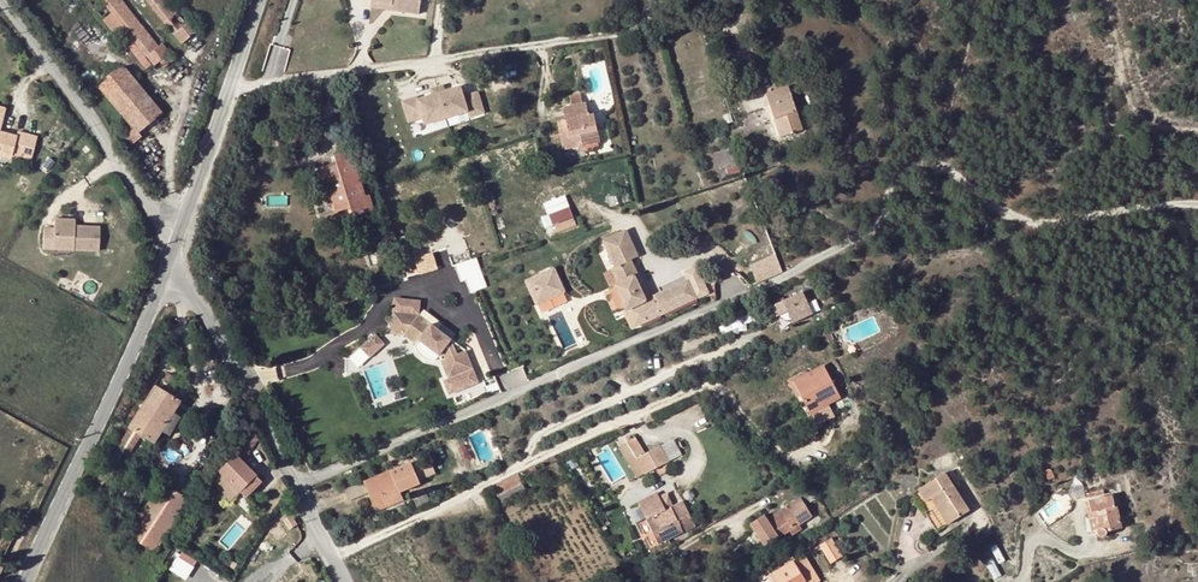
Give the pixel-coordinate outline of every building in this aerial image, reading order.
[(153,67),(169,54),(161,45),(158,48),(120,0),(100,0),(110,13),(102,20),(120,43),(128,36),(153,67)] [(165,0),(144,0),(163,24),(161,26),(170,37),(173,35),(181,45),(197,31),(189,22),(185,24),(172,8),(165,0)] [(369,6),(391,8),(390,14),(419,18),(421,0),(369,0),(369,6)] [(177,5),(172,8),(185,24),(189,22),(192,19),(179,3),(177,5)] [(368,12),(390,14),(391,8),(369,6),(368,12)] [(161,64),(165,69),(174,62),(170,56),(161,64)] [(122,68),(98,87),(131,127),(123,134),(131,145),(140,138),(136,133),(160,114),(134,82),(122,68)] [(485,112),(479,92),(479,91),(477,91),(463,95),(460,86),(444,91),(432,95),(420,99),(419,96),(417,97),(402,101),(401,102),(408,122),(409,122),(423,118),(425,124),(426,125),(467,112),(469,118),(470,118),(485,113),(485,112)] [(444,91),(443,86),(431,89),(432,95),(444,91)] [(780,136),(802,129),(789,90),(767,97),(780,136)] [(600,142),(593,115),(589,116),(589,114),(588,114),(585,104),(582,104),(580,95),(570,97),(572,107),(563,109),(568,133),(569,137),(563,139),(566,150),(600,142)] [(14,156),(18,137),(0,133),(0,153),(14,156)] [(14,156),(22,158),(27,134),(19,133),(18,137),(14,156)] [(38,137),(27,134),(22,158),(33,161),(38,137)] [(338,138),(338,155),(352,152),(348,137),(338,138)] [(739,166),(738,164),(734,149),(721,152),(726,168),(726,170),(739,166)] [(366,198),(352,152),(338,155),(335,157),(338,167),(316,174),(320,187),(328,185),(336,213),(338,214),(351,209),(353,218),(374,211),(370,197),(366,198)] [(718,170),(726,168),(721,152),(713,155),(718,170)] [(740,172),(740,169),(739,166),(726,170),(728,176),(740,172)] [(546,200),(555,231),(576,225),(567,194),(546,200)] [(342,229),(338,214),(336,213),(322,217),(328,234),(342,229)] [(43,227),(42,249),(52,250),(53,242),(74,243),(73,250),(99,251),(100,226),(74,225),(75,219),(53,218),(53,227),(43,227)] [(645,301),(634,276),(637,275),(629,258),(636,255),(626,232),(626,231),(625,231),(624,232),(604,241),(604,242),(615,267),(612,269),(619,283),(615,285),(635,326),(698,298),(689,280),(645,301)] [(53,242),(52,250),(73,250),(74,243),(53,242)] [(420,272),(438,268),(434,252),(417,255),(420,272)] [(468,292),(487,286),(478,256),(459,262),(468,292)] [(752,275),(756,283),(783,272),(779,264),(752,275)] [(552,271),(539,277),(544,287),(557,280),(552,271)] [(539,277),(525,284),(537,307),(564,293),(557,280),(544,287),(539,277)] [(811,315),(801,293),(770,306),(775,317),(786,312),(791,324),(811,315)] [(419,304),(395,302),(391,333),(404,334),(417,343),(419,340),(439,355),(449,379),(443,381),(449,395),(478,383),(465,351),(456,354),(451,341),(418,315),(419,304)] [(834,340),(831,333),(826,337),(828,342),(834,340)] [(385,344),(375,334),(360,348),(369,358),(385,344)] [(439,355),(419,340),(417,343),(415,345),(418,353),(422,357),(426,359),(435,360),(439,355)] [(811,344),(798,350),(802,358),(815,352),(811,344)] [(802,358),(798,350),(792,353),(796,361),(802,358)] [(796,361),(792,353),(786,356),(790,364),(796,361)] [(840,398),(824,367),(806,377),(824,406),(840,398)] [(498,375),(503,391),(511,388),(505,373),(498,375)] [(794,383),(810,414),(824,406),(806,377),(794,383)] [(179,402),(156,388),(118,449),(128,456),(141,435),(154,443),(161,431),(172,413),(179,402)] [(180,418),(172,413),(161,431),(168,437),(180,418)] [(249,432),(238,449),(248,455),(259,439),(249,432)] [(645,475),(669,463),(660,447),(646,455),(635,439),(632,441),(629,438),(626,440),(628,442),(626,443),(645,475)] [(645,475),(626,443),(619,448),(638,479),(645,475)] [(249,456),(248,455),(238,449),(235,454),(217,471),(210,483),(213,485),(233,495),(235,493),(238,496),(241,494),(257,479),(243,464),(244,462),(245,462),(249,456)] [(415,472),(431,464),(428,457),(411,464),(415,472)] [(407,477),(402,468),(345,493),(349,502),(369,494),(376,511),(387,506),(403,499),(400,493),(395,483),(405,479),(410,489),(420,484),(418,481),(435,473),(431,464),(415,472),(411,464),(410,464),(415,474),(407,477)] [(1045,473),(1048,480),(1053,477),(1051,471),(1048,471),(1045,473)] [(93,486),(96,488),(95,490),(98,492),(108,476),(103,472),(93,486)] [(969,511),(944,473),(918,491),(912,495),(937,533),(948,525),(969,511)] [(494,487),(498,497),(523,484),(519,476),(494,487)] [(262,484),(257,479),(241,494),(246,500),(262,484)] [(405,479),(395,483),(400,493),(410,489),(405,479)] [(526,492),(523,484),(498,497),(501,504),(526,492)] [(812,517),(805,507),(815,500),(811,493),(805,484),(794,491),(799,499),(795,501),(782,511),(784,515),(770,525),(756,534),(765,548),(790,532),(793,537),(800,532),(796,527),(812,517)] [(233,495),(213,485),(230,498),(233,495)] [(186,502),(162,486),(140,519),(129,536),(154,552),(186,502)] [(795,501),(799,499),(794,491),(790,494),(795,501)] [(668,540),(696,527),(682,501),(665,510),(657,493),(638,503),(646,520),(638,524),(639,525),(642,531),(650,547),(658,543),(659,545),(668,540)] [(1115,507),(1112,496),(1088,501),(1091,513),(1091,514),(1095,514),(1098,530),(1097,535),(1100,537),(1103,537),(1106,533),(1122,529),(1117,507),(1115,507)] [(405,504),(403,499),(387,506),(389,511),(405,504)] [(781,510),(766,519),(770,525),(784,515),(782,511),(781,510)] [(1095,514),(1091,514),(1091,513),(1087,514),(1091,532),(1098,530),(1095,514)] [(756,534),(770,525),(766,519),(764,516),(750,526),(756,534)] [(654,555),(671,545),(668,540),(659,545),(658,543),(650,547),(654,555)] [(842,557),(831,540),(820,546),(832,564),(842,557)] [(181,551),(171,569),(187,578),(197,560),(181,551)] [(793,562),(805,581),(818,581),(819,581),(803,556),(793,562)] [(793,562),(769,576),(773,581),(805,581),(793,562)] [(943,580),(953,571),(946,563),(935,572),(943,580)] [(1002,578),(995,564),(988,568),(994,581),(1002,578)] [(242,569),(236,566),(233,571),(238,574),(242,569)]
